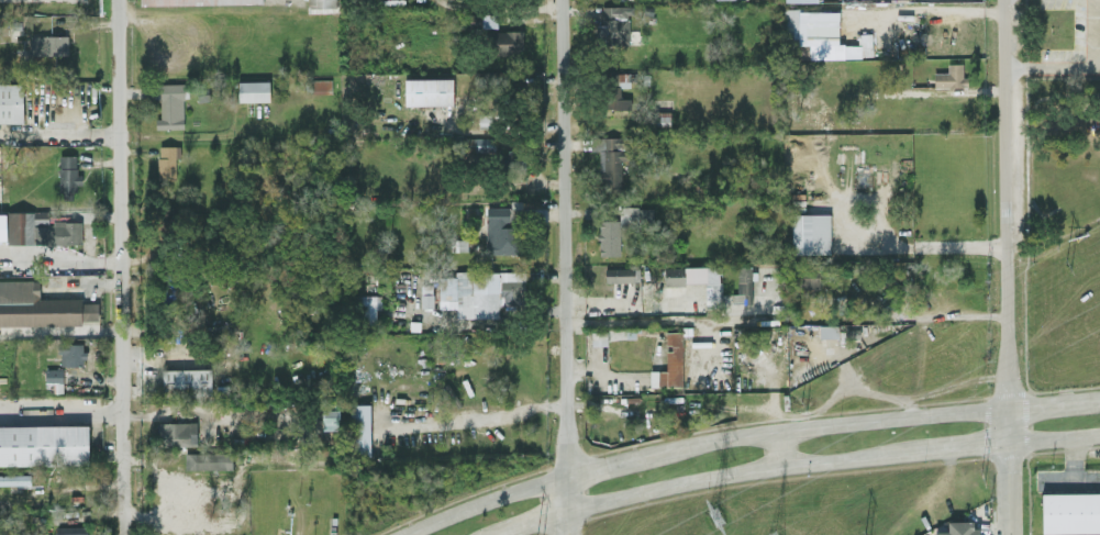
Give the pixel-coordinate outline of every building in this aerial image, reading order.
[(310,9),(337,8),(337,0),(309,0),(310,9)] [(629,43),(629,14),(631,14),(631,5),(602,5),(602,24),(598,24),(599,44),(629,43)] [(838,9),(784,10),(784,24),(799,24),(799,42),(838,41),(838,9)] [(784,41),(798,40),(798,25),(784,25),(784,41)] [(488,30),(489,53),(522,52),(521,29),(488,30)] [(872,32),(858,32),(858,45),(813,45),(813,57),(872,56),(872,32)] [(69,53),(68,34),(31,35),(31,54),(69,53)] [(934,71),(934,86),(968,86),(968,75),(962,75),(963,62),(948,62),(948,71),(934,71)] [(631,73),(608,72),(607,107),(630,108),(631,97),(621,97),(621,86),(630,86),(631,73)] [(453,77),(405,78),(405,104),(454,104),(453,77)] [(332,78),(308,78),(308,92),(332,93),(332,78)] [(238,80),(239,101),(270,100),(270,80),(238,80)] [(23,82),(0,82),(0,121),(24,121),(23,82)] [(160,117),(156,117),(156,128),(184,127),(183,82),(160,83),(160,117)] [(671,124),(671,110),(649,110),(649,124),(671,124)] [(491,126),(491,113),(480,113),(479,125),(491,126)] [(496,136),(458,137),(458,151),(496,150),(496,136)] [(599,149),(600,180),(605,180),(605,190),(623,190),(622,136),(591,136),(592,149),(599,149)] [(176,178),(176,156),(180,156),(181,145),(158,144),(158,178),(176,178)] [(505,172),(525,172),(526,151),(506,150),(505,172)] [(59,154),(60,197),(73,197),(72,188),(82,188),(82,174),(77,174),(76,154),(59,154)] [(487,253),(517,252),(516,223),(522,223),(522,200),(511,200),(511,206),(486,206),(487,253)] [(621,254),(620,226),(653,225),(653,206),(620,207),(620,219),(598,220),(599,254),(621,254)] [(82,242),(82,220),(49,220),(49,212),(0,212),(0,242),(82,242)] [(792,253),(831,252),(830,212),(791,213),(792,253)] [(452,250),(467,250),(467,238),(452,238),(452,250)] [(820,274),(820,263),(788,264),(788,275),(820,274)] [(665,266),(665,283),(706,282),(706,307),(722,307),(721,265),(665,266)] [(752,303),(753,265),(738,265),(737,293),(732,293),(732,302),(752,303)] [(605,280),(634,281),(634,267),(606,267),(605,280)] [(456,316),(511,317),(511,304),(524,304),(525,271),(455,270),(455,276),(440,275),(439,307),(456,307),(456,316)] [(82,319),(98,319),(98,302),(83,302),(83,297),(39,297),(39,279),(0,279),(0,324),(83,324),(82,319)] [(433,307),(433,284),(421,284),(421,307),(433,307)] [(382,308),(381,294),(362,295),(363,323),(377,322),(376,308),(382,308)] [(820,336),(837,336),(837,324),(820,324),(820,336)] [(591,344),(607,344),(608,330),(592,330),(591,344)] [(683,331),(666,331),(666,347),(667,370),(650,370),(650,385),(683,385),(683,331)] [(84,342),(59,342),(60,365),(85,364),(84,342)] [(212,367),(162,368),(163,395),(213,393),(212,367)] [(63,368),(46,368),(45,381),(63,382),(63,368)] [(340,428),(340,402),(323,402),(323,429),(340,428)] [(370,403),(351,403),(352,456),(371,455),(370,403)] [(159,422),(160,445),(198,444),(197,421),(159,422)] [(0,424),(0,464),(90,463),(89,423),(0,424)] [(233,452),(185,451),(185,467),(232,468),(233,452)] [(0,473),(0,484),(31,483),(31,473),(0,473)] [(1043,532),(1099,532),(1099,492),(1042,492),(1043,532)] [(948,520),(948,530),(935,531),(935,534),(979,534),(978,520),(948,520)] [(57,534),(87,534),(87,525),(56,525),(57,534)]
